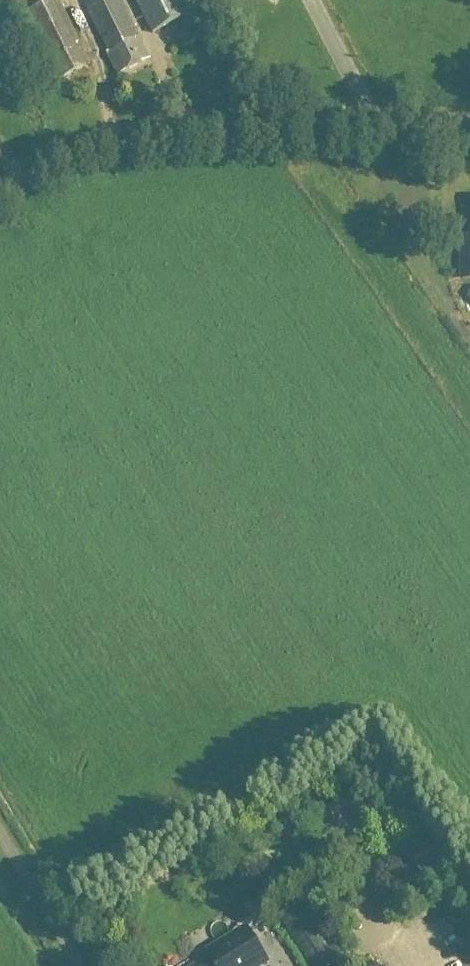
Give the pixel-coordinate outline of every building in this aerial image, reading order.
[(47,61),(37,66),(45,86),(89,65),(58,0),(50,0),(24,13),(47,61)] [(119,0),(92,0),(84,4),(109,54),(106,56),(117,77),(149,61),(119,0)] [(150,34),(187,15),(179,0),(132,0),(150,34)] [(61,97),(66,108),(79,102),(73,91),(61,97)] [(262,958),(249,935),(211,958),(215,965),(249,965),(262,958)]
